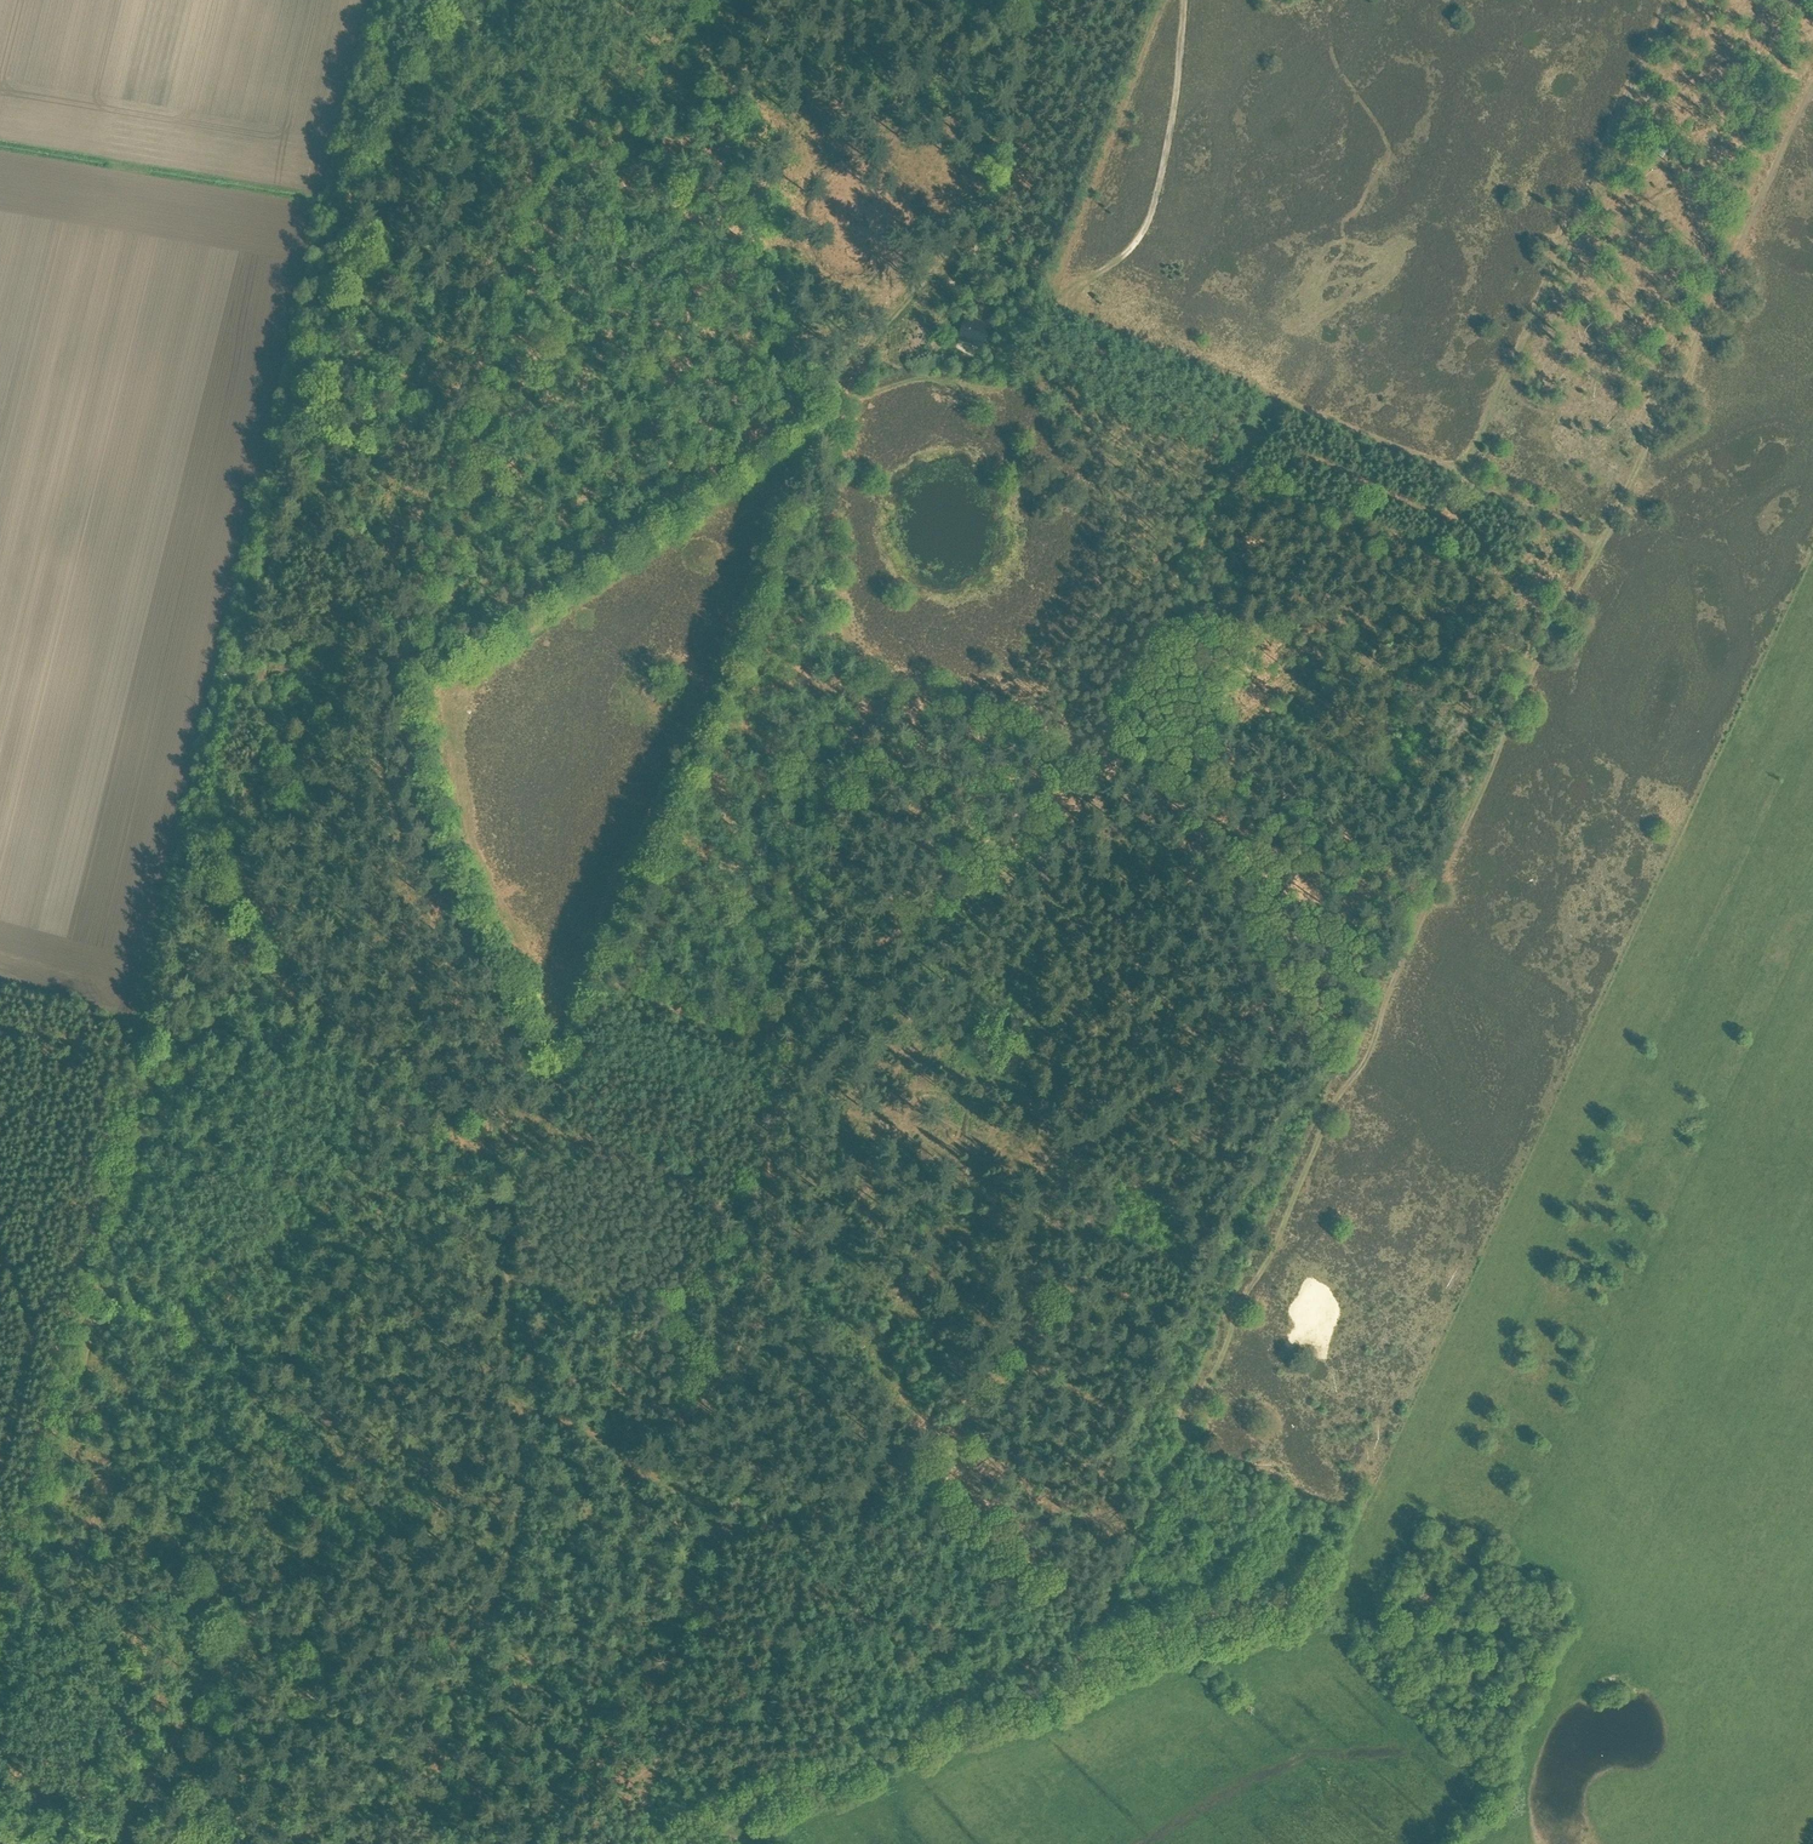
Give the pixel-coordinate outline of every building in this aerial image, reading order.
[(980,350),(990,328),(967,318),(957,340),(980,350)]
